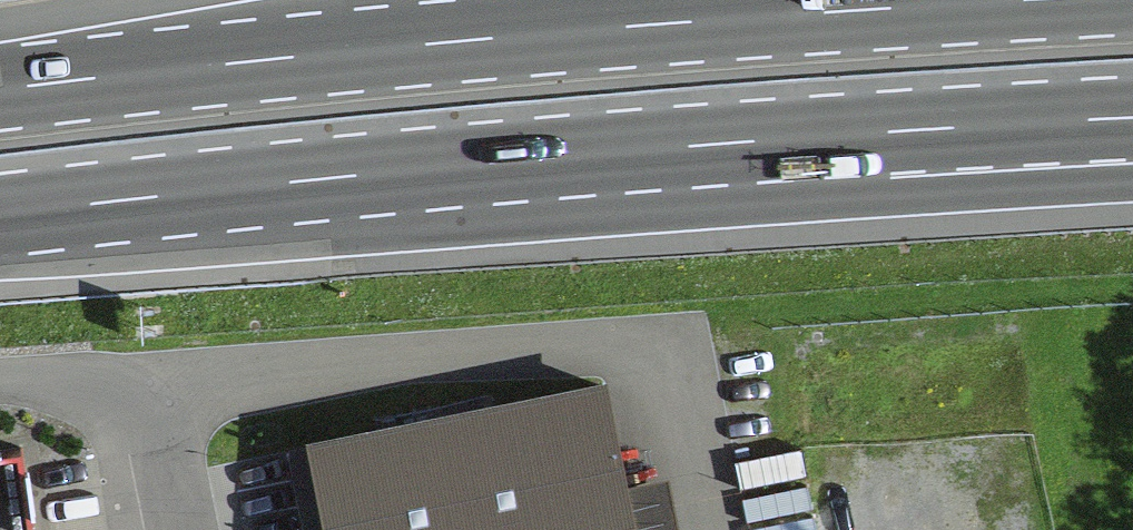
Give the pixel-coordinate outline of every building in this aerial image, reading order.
[(283,478),(293,529),(636,529),(614,414),(283,478)] [(40,459),(0,465),(0,529),(50,529),(40,459)]
